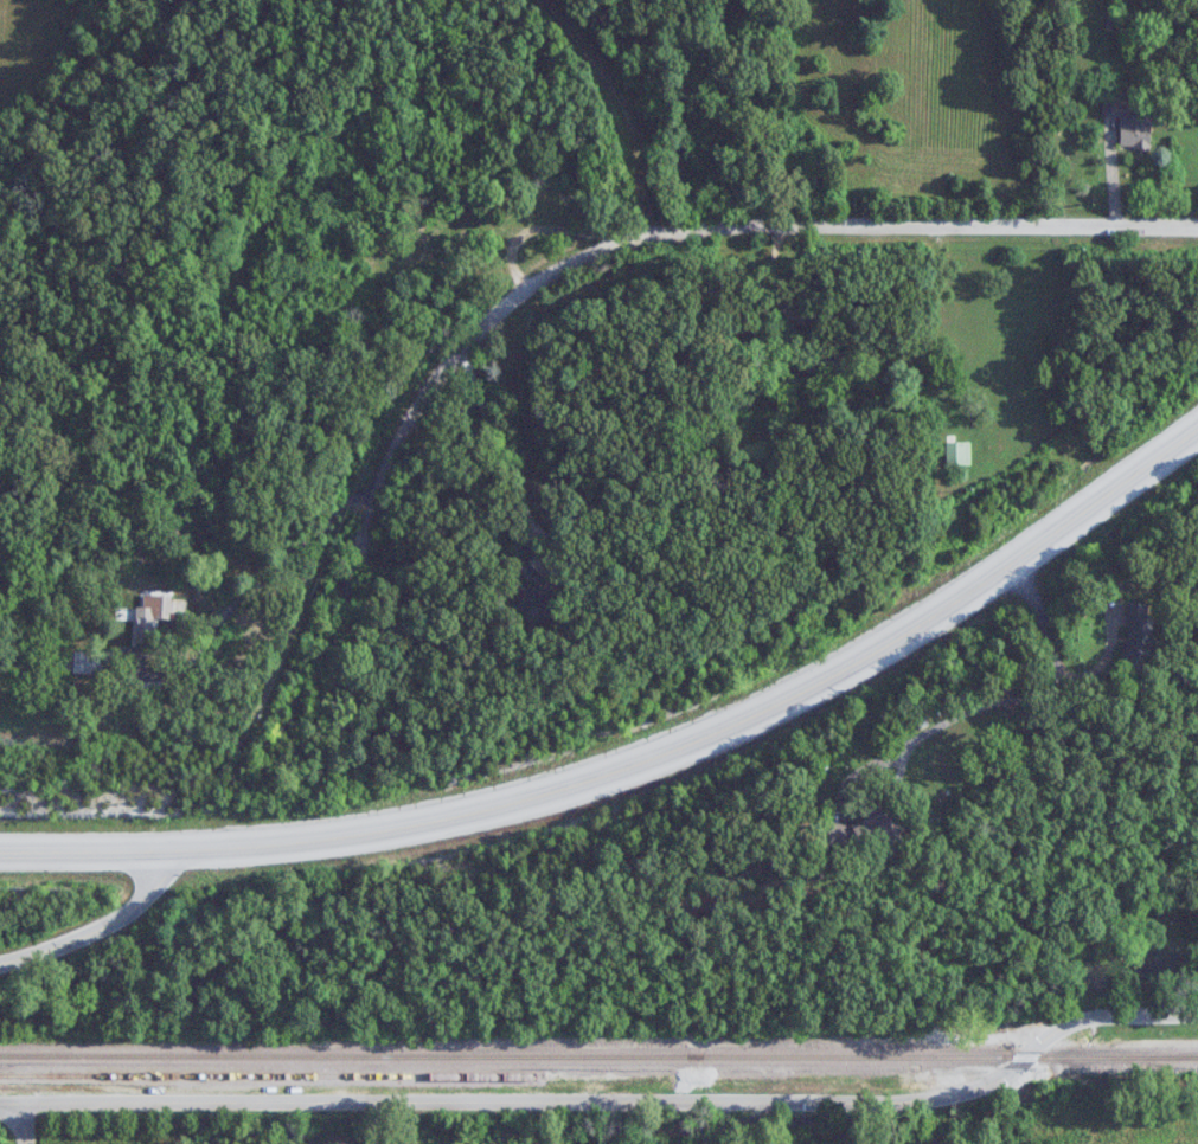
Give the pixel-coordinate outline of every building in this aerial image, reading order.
[(1151,106),(1121,106),(1121,95),(1103,95),(1103,116),(1121,116),(1121,149),(1151,149),(1151,106)] [(971,466),(971,443),(947,443),(947,466),(971,466)] [(136,645),(154,645),(154,620),(173,620),(173,596),(145,596),(145,607),(136,607),(136,645)] [(107,652),(75,652),(75,674),(107,674),(107,652)] [(828,845),(866,847),(875,844),(884,844),(888,855),(907,848),(907,846),(902,831),(909,829),(903,810),(890,809),(886,799),(866,806),(865,820),(854,824),(829,823),(828,845)]
